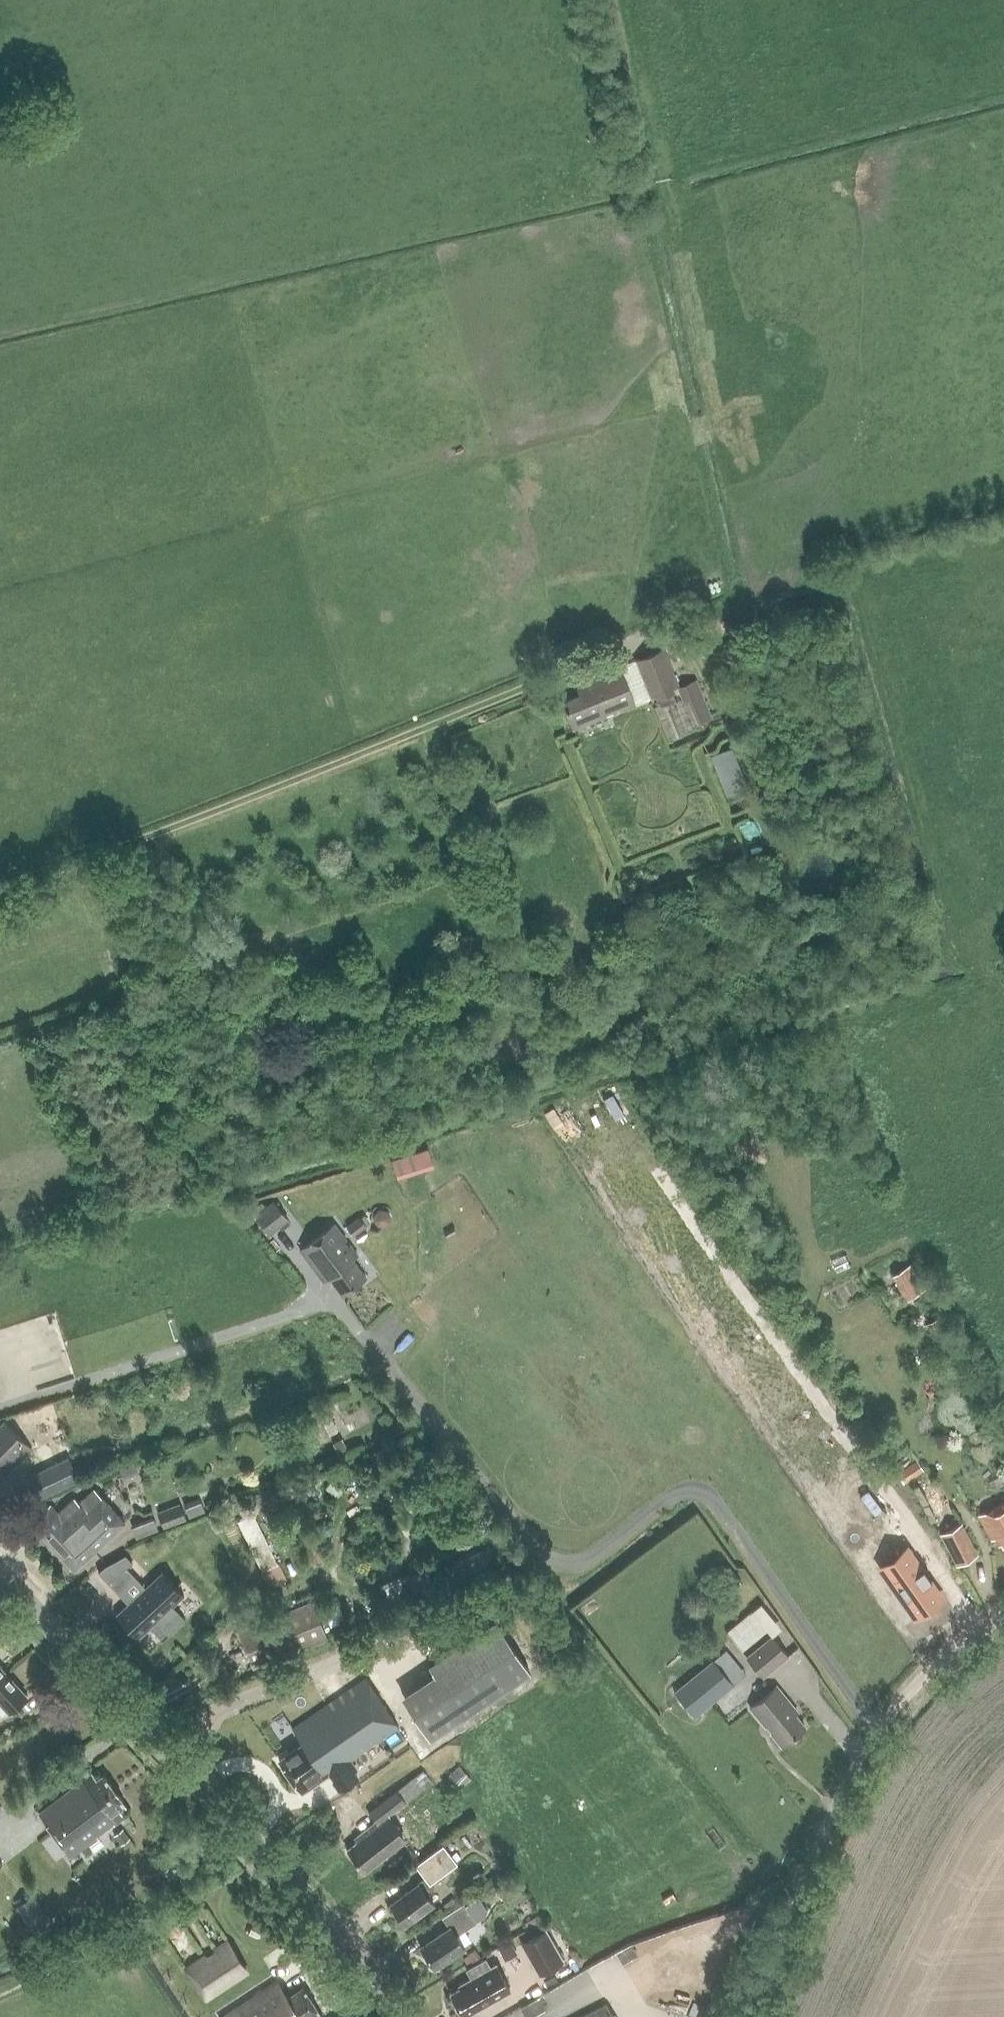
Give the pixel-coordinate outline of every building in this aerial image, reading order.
[(619,667),(620,668),(580,684),(584,694),(563,703),(574,728),(634,702),(635,704),(679,686),(678,683),(664,648),(619,667)] [(713,718),(697,679),(679,687),(684,700),(688,699),(698,724),(713,718)] [(748,788),(732,748),(711,756),(715,767),(727,796),(748,788)] [(577,1124),(606,1171),(621,1161),(592,1115),(577,1124)] [(433,1167),(428,1148),(392,1158),(398,1178),(433,1167)] [(289,1220),(273,1200),(253,1215),(269,1235),(289,1220)] [(354,1237),(367,1227),(360,1217),(347,1227),(354,1237)] [(356,1254),(334,1225),(301,1250),(323,1280),(329,1276),(343,1295),(366,1278),(353,1261),(358,1258),(355,1254),(356,1254)] [(908,1297),(928,1287),(914,1262),(895,1272),(908,1297)] [(338,1430),(328,1411),(319,1415),(329,1435),(338,1430)] [(10,1427),(5,1422),(0,1427),(0,1474),(1,1473),(5,1477),(32,1450),(10,1427)] [(27,1476),(38,1500),(79,1480),(68,1457),(27,1476)] [(120,1478),(136,1472),(132,1462),(116,1468),(120,1478)] [(76,1498),(75,1499),(74,1498),(57,1513),(49,1504),(31,1522),(74,1568),(124,1521),(93,1488),(81,1499),(76,1498)] [(439,1490),(430,1495),(440,1514),(449,1509),(439,1490)] [(979,1514),(991,1540),(999,1536),(1003,1547),(1003,1502),(979,1514)] [(163,1528),(186,1519),(180,1503),(157,1512),(163,1528)] [(264,1568),(280,1561),(256,1511),(241,1519),(264,1568)] [(134,1538),(156,1529),(150,1514),(128,1523),(134,1538)] [(957,1564),(977,1554),(961,1523),(941,1533),(957,1564)] [(254,1591),(265,1586),(235,1524),(225,1529),(254,1591)] [(910,1547),(884,1565),(920,1616),(946,1597),(910,1547)] [(97,1561),(92,1565),(105,1579),(129,1557),(124,1552),(97,1561)] [(464,1556),(452,1562),(465,1588),(478,1581),(464,1556)] [(159,1566),(112,1610),(133,1633),(152,1615),(164,1628),(156,1635),(157,1636),(165,1629),(181,1614),(168,1600),(180,1589),(159,1566)] [(434,1602),(420,1572),(404,1579),(419,1610),(434,1602)] [(253,1668),(327,1639),(312,1601),(238,1631),(253,1668)] [(745,1649),(771,1629),(774,1633),(784,1626),(765,1601),(730,1628),(745,1649)] [(401,1695),(430,1738),(530,1671),(496,1620),(429,1664),(435,1672),(401,1695)] [(787,1655),(774,1639),(771,1636),(747,1656),(763,1676),(787,1655)] [(713,1659),(675,1691),(696,1716),(734,1684),(713,1659)] [(5,1674),(0,1679),(0,1702),(9,1712),(26,1696),(5,1674)] [(397,1743),(405,1737),(398,1727),(399,1726),(365,1678),(292,1729),(303,1744),(279,1761),(303,1793),(332,1773),(337,1780),(334,1782),(340,1790),(359,1777),(354,1770),(357,1769),(351,1760),(389,1733),(397,1743)] [(797,1712),(776,1685),(750,1707),(781,1745),(805,1726),(795,1714),(797,1712)] [(459,1791),(471,1780),(459,1766),(447,1777),(459,1791)] [(119,1809),(126,1805),(103,1774),(97,1779),(92,1773),(38,1813),(72,1857),(98,1838),(96,1836),(113,1824),(114,1824),(125,1816),(119,1809)] [(426,1787),(417,1775),(398,1790),(369,1812),(379,1825),(347,1850),(364,1872),(407,1839),(389,1816),(426,1787)] [(123,1829),(114,1836),(121,1845),(130,1838),(123,1829)] [(431,1883),(457,1864),(455,1861),(460,1857),(457,1851),(451,1855),(443,1845),(416,1865),(425,1877),(417,1882),(419,1885),(391,1906),(405,1925),(433,1904),(425,1893),(434,1887),(431,1883)] [(503,1880),(494,1892),(504,1900),(513,1888),(503,1880)] [(476,1895),(463,1903),(474,1920),(483,1914),(486,1909),(476,1895)] [(454,1935),(463,1929),(473,1922),(461,1903),(439,1917),(447,1929),(420,1947),(435,1969),(464,1950),(454,1935)] [(544,1929),(519,1943),(536,1975),(562,1961),(544,1929)] [(202,2001),(247,1972),(225,1938),(209,1948),(211,1950),(203,1955),(202,1953),(180,1967),(202,2001)] [(492,2002),(511,1991),(497,1966),(491,1970),(486,1961),(467,1971),(473,1982),(451,1994),(458,2007),(455,2008),(460,2016),(462,2015),(463,2016),(465,2016),(492,2002)] [(303,1986),(287,1996),(278,1981),(222,2016),(323,2016),(303,1986)] [(543,1995),(524,2002),(529,2015),(548,2008),(543,1995)] [(607,2003),(582,2016),(615,2016),(607,2003)]
